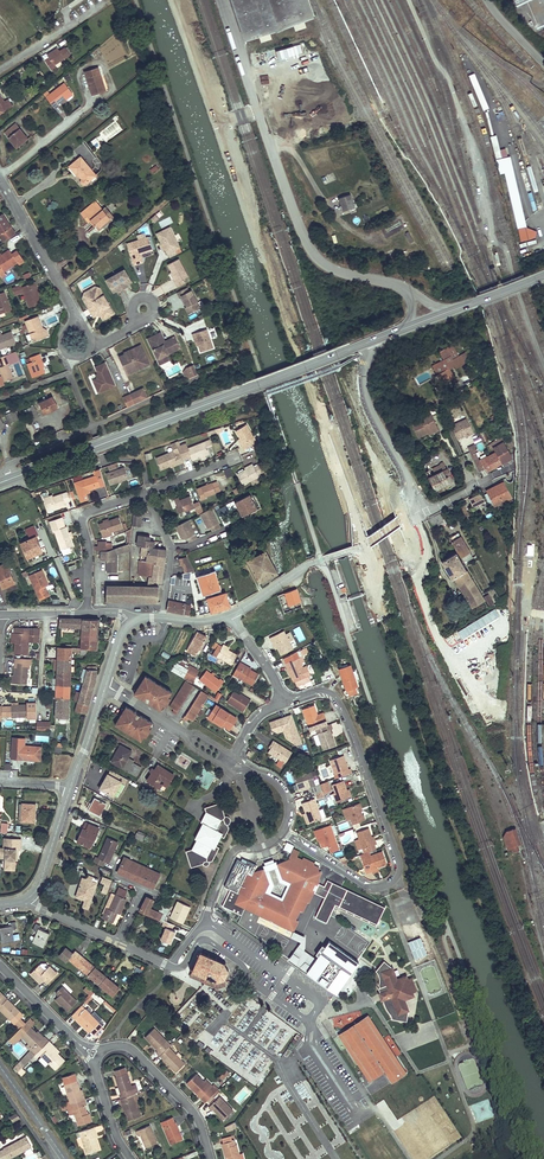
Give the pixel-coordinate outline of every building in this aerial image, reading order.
[(315,17),(309,0),(232,0),(246,40),(315,17)] [(48,58),(44,60),(52,71),(56,68),(54,66),(70,56),(65,47),(59,51),(57,48),(47,55),(48,58)] [(98,95),(109,91),(104,76),(101,76),(98,67),(84,72),(91,96),(98,94),(98,95)] [(43,94),(55,109),(59,106),(58,105),(65,99),(72,94),(64,83),(49,94),(47,91),(43,94)] [(5,112),(4,111),(13,106),(9,99),(5,101),(1,94),(0,94),(0,114),(5,112)] [(16,123),(4,132),(9,138),(8,138),(17,149),(29,139),(20,128),(16,123)] [(97,175),(81,155),(68,166),(77,177),(78,176),(81,179),(80,182),(83,185),(86,184),(97,175)] [(527,228),(510,157),(496,160),(500,174),(504,173),(521,242),(535,239),(537,232),(527,228)] [(350,196),(340,199),(344,212),(354,209),(350,196)] [(91,221),(96,226),(98,224),(102,228),(106,225),(104,223),(113,215),(106,206),(103,209),(95,200),(80,213),(88,223),(91,221)] [(0,216),(0,237),(3,242),(16,233),(3,214),(0,216)] [(113,215),(104,223),(106,225),(115,218),(113,215)] [(173,222),(159,228),(164,239),(166,239),(168,244),(167,244),(169,249),(182,243),(173,222)] [(404,234),(409,244),(413,242),(408,232),(404,234)] [(134,266),(144,262),(141,254),(153,250),(148,236),(146,237),(145,233),(137,235),(138,240),(127,243),(134,266)] [(2,279),(7,276),(4,272),(18,263),(19,265),(25,262),(21,256),(15,259),(12,253),(9,249),(1,254),(2,255),(0,256),(0,276),(2,279)] [(17,250),(12,253),(15,259),(21,256),(17,250)] [(190,272),(180,254),(170,260),(174,267),(177,273),(175,274),(179,283),(187,279),(185,275),(190,272)] [(126,283),(131,281),(124,269),(115,275),(123,289),(128,286),(127,285),(126,283)] [(106,280),(112,291),(117,289),(118,290),(119,292),(123,289),(115,275),(106,280)] [(36,288),(37,287),(36,282),(22,287),(21,284),(12,288),(15,296),(23,293),(29,308),(42,303),(39,296),(36,288)] [(191,309),(202,304),(193,286),(191,287),(188,283),(179,288),(181,292),(183,291),(188,302),(191,309)] [(83,298),(100,288),(99,287),(96,286),(84,293),(83,298)] [(114,314),(100,288),(83,298),(93,317),(99,314),(103,320),(114,314)] [(0,293),(0,314),(11,310),(4,292),(0,293)] [(33,342),(46,337),(44,331),(45,329),(43,328),(38,316),(24,321),(33,342)] [(215,344),(209,325),(195,330),(196,335),(198,334),(200,342),(203,348),(215,344)] [(0,333),(0,349),(16,343),(11,331),(2,335),(1,332),(0,333)] [(148,338),(149,341),(160,336),(164,346),(166,345),(165,343),(172,340),(171,338),(165,341),(161,332),(148,338)] [(167,354),(180,348),(175,336),(171,338),(172,340),(165,343),(166,345),(164,346),(160,336),(149,341),(153,349),(154,349),(155,348),(158,355),(157,356),(158,358),(167,354)] [(444,355),(432,361),(437,370),(441,368),(443,373),(448,375),(453,373),(449,365),(455,362),(456,364),(465,360),(461,351),(458,353),(453,343),(447,346),(446,344),(440,347),(444,355)] [(125,354),(120,356),(128,374),(139,369),(138,367),(144,364),(143,362),(148,359),(144,350),(141,351),(139,347),(130,351),(130,350),(124,352),(125,354)] [(1,375),(4,382),(14,378),(9,365),(20,361),(16,351),(0,357),(0,375),(1,375)] [(40,360),(42,359),(40,354),(29,358),(31,362),(27,364),(32,378),(45,373),(43,367),(40,360)] [(167,354),(158,358),(160,364),(170,360),(167,354)] [(150,364),(148,359),(143,362),(144,364),(138,367),(139,369),(150,364)] [(98,393),(115,385),(106,363),(95,367),(97,373),(99,378),(97,379),(92,381),(98,393)] [(186,380),(198,374),(194,364),(188,365),(183,373),(186,380)] [(144,387),(130,394),(135,403),(148,397),(144,387)] [(64,390),(58,393),(64,405),(70,402),(64,390)] [(135,403),(130,394),(123,397),(128,407),(135,403)] [(53,396),(39,403),(45,415),(59,408),(53,396)] [(34,406),(25,410),(30,421),(39,417),(34,406)] [(412,417),(418,430),(428,426),(427,425),(436,421),(431,408),(412,417)] [(15,410),(5,415),(9,423),(18,418),(15,410)] [(467,417),(450,424),(456,439),(473,433),(467,417)] [(246,443),(259,435),(248,419),(238,426),(243,432),(246,437),(243,439),(246,443)] [(494,444),(495,447),(501,458),(511,453),(501,433),(491,438),(492,440),(489,441),(491,445),(494,444)] [(180,436),(178,437),(184,452),(189,450),(190,451),(192,452),(193,451),(195,454),(203,451),(207,449),(212,447),(209,442),(207,436),(190,444),(188,439),(182,441),(180,436)] [(178,437),(173,438),(175,445),(157,452),(162,464),(172,460),(180,456),(181,458),(185,456),(184,452),(178,437)] [(476,445),(480,451),(485,449),(481,442),(476,445)] [(501,459),(501,458),(495,447),(490,449),(481,454),(487,466),(501,459)] [(423,451),(426,457),(433,454),(430,448),(423,451)] [(430,464),(426,466),(435,485),(453,476),(444,458),(433,463),(436,470),(433,471),(430,464)] [(248,463),(239,468),(245,478),(260,471),(259,468),(264,466),(261,459),(257,461),(256,459),(248,463)] [(124,463),(106,471),(110,481),(128,474),(124,463)] [(94,474),(75,481),(80,494),(87,491),(86,489),(90,488),(104,482),(99,468),(95,469),(96,473),(94,474)] [(226,477),(232,476),(230,468),(224,469),(226,477)] [(213,476),(198,482),(202,491),(206,489),(207,491),(217,487),(217,485),(222,483),(218,475),(213,477),(213,476)] [(504,477),(494,482),(488,485),(495,500),(512,493),(504,477)] [(181,490),(176,493),(180,501),(178,502),(180,507),(197,500),(200,508),(206,505),(201,495),(196,497),(192,487),(187,489),(188,491),(182,493),(181,490)] [(482,488),(470,494),(473,501),(483,496),(485,499),(487,498),(482,488)] [(90,497),(87,491),(80,494),(82,500),(90,497)] [(66,492),(53,497),(52,495),(44,499),(49,510),(58,506),(58,508),(66,504),(65,501),(69,500),(66,492)] [(250,494),(236,501),(242,515),(251,511),(253,513),(258,510),(250,494)] [(226,506),(216,511),(222,523),(230,520),(226,513),(228,512),(226,506)] [(211,507),(199,513),(208,532),(220,526),(211,507)] [(141,510),(133,509),(132,519),(140,520),(141,510)] [(444,510),(430,517),(433,523),(448,516),(444,510)] [(99,518),(103,529),(111,526),(123,522),(119,511),(108,515),(103,517),(99,518)] [(16,515),(7,518),(10,523),(18,520),(16,515)] [(64,518),(52,523),(55,531),(56,530),(63,549),(75,545),(73,538),(71,533),(68,526),(67,527),(64,518)] [(189,520),(175,525),(180,539),(194,534),(189,520)] [(33,535),(23,540),(30,555),(45,548),(38,533),(41,532),(36,523),(28,526),(33,535)] [(400,533),(409,548),(424,539),(415,524),(400,533)] [(140,539),(141,539),(154,540),(155,534),(151,534),(151,530),(141,529),(140,539)] [(453,537),(461,552),(469,547),(461,532),(458,534),(455,530),(452,532),(454,536),(453,537)] [(110,544),(109,568),(118,568),(120,547),(129,545),(129,538),(110,544)] [(154,540),(141,539),(140,542),(143,542),(142,547),(148,547),(147,555),(146,555),(145,564),(142,564),(141,572),(144,573),(145,569),(149,570),(163,572),(167,549),(154,548),(154,540)] [(167,542),(154,540),(154,548),(167,549),(168,543),(167,542)] [(455,571),(460,578),(470,572),(455,548),(442,556),(453,572),(455,571)] [(277,573),(279,572),(276,568),(266,549),(247,559),(259,583),(277,573)] [(191,557),(185,559),(187,567),(194,566),(191,557)] [(0,563),(0,574),(5,584),(16,579),(8,560),(0,563)] [(219,565),(202,571),(205,580),(223,574),(219,565)] [(50,592),(48,587),(44,589),(41,584),(46,582),(49,580),(43,566),(30,571),(41,596),(50,592)] [(487,600),(470,572),(460,578),(477,606),(487,600)] [(384,580),(375,583),(380,599),(389,596),(384,580)] [(109,581),(108,595),(159,595),(160,582),(109,581)] [(209,593),(214,606),(232,600),(227,587),(209,593)] [(284,613),(303,606),(297,588),(278,595),(284,613)] [(187,598),(171,595),(169,605),(186,607),(187,599),(187,598)] [(81,628),(80,638),(97,639),(98,619),(59,617),(59,627),(81,628)] [(30,648),(30,637),(29,637),(29,634),(30,634),(31,622),(18,621),(16,623),(15,627),(15,637),(17,637),(16,648),(30,648)] [(31,622),(30,634),(30,635),(42,636),(42,630),(35,629),(36,622),(31,622)] [(190,647),(198,651),(209,632),(198,626),(186,647),(190,648),(190,647)] [(286,626),(273,634),(275,639),(277,637),(281,643),(284,650),(296,644),(286,626)] [(299,642),(305,639),(299,626),(293,629),(299,642)] [(97,639),(80,638),(80,648),(89,648),(97,648),(97,639)] [(214,650),(218,652),(219,649),(234,658),(240,648),(232,644),(225,640),(224,641),(222,645),(218,643),(214,650)] [(299,647),(286,655),(292,669),(294,668),(298,677),(299,682),(313,676),(311,672),(313,671),(309,662),(305,663),(304,659),(305,658),(302,653),(301,653),(299,647)] [(73,648),(60,648),(59,673),(72,673),(73,648)] [(160,655),(167,659),(170,655),(163,651),(160,655)] [(18,679),(29,679),(29,663),(32,663),(32,659),(33,659),(33,654),(19,653),(19,658),(18,679)] [(247,661),(248,659),(243,656),(236,668),(256,680),(262,670),(253,665),(247,661)] [(200,666),(191,661),(184,674),(192,679),(193,679),(200,666)] [(90,663),(79,695),(92,699),(99,674),(99,663),(90,663)] [(202,673),(219,685),(227,674),(224,672),(224,673),(210,663),(202,673)] [(351,665),(341,668),(347,690),(355,688),(357,687),(351,665)] [(141,675),(136,682),(139,683),(137,687),(142,691),(144,689),(151,694),(149,698),(159,704),(162,699),(160,698),(163,694),(165,690),(166,691),(170,686),(147,671),(143,677),(141,675)] [(72,673),(59,673),(58,687),(72,688),(72,673)] [(172,704),(171,706),(175,709),(176,706),(175,705),(192,679),(184,674),(167,700),(172,704)] [(133,688),(149,698),(151,694),(144,689),(142,691),(137,687),(139,683),(136,682),(133,688)] [(182,709),(180,712),(185,715),(186,712),(190,715),(208,689),(199,683),(183,710),(182,709)] [(242,690),(236,686),(230,695),(246,705),(253,695),(248,692),(247,694),(242,690)] [(71,701),(71,690),(58,690),(58,701),(71,701)] [(92,699),(79,695),(76,704),(77,705),(89,707),(92,699)] [(30,714),(38,714),(39,696),(30,696),(30,698),(16,698),(16,700),(16,711),(16,712),(19,712),(25,712),(30,712),(30,714)] [(215,699),(207,711),(212,714),(213,712),(221,717),(223,714),(230,719),(235,711),(215,699)] [(126,704),(131,708),(130,709),(138,714),(141,711),(125,700),(122,705),(124,707),(126,704)] [(315,720),(317,723),(325,720),(323,716),(322,717),(319,709),(315,700),(304,704),(311,722),(315,720)] [(71,701),(58,701),(57,711),(71,711),(71,701)] [(122,705),(117,712),(120,714),(116,720),(139,735),(143,730),(141,729),(143,725),(146,721),(147,722),(151,717),(141,711),(138,714),(130,709),(131,708),(126,704),(124,707),(122,705)] [(298,739),(302,737),(292,710),(271,718),(273,723),(278,727),(284,724),(287,732),(298,739)] [(52,718),(38,717),(37,725),(52,725),(52,718)] [(316,724),(322,745),(335,741),(332,733),(331,733),(328,725),(326,726),(325,723),(324,721),(316,724)] [(45,752),(45,740),(28,740),(28,731),(16,731),(16,752),(45,752)] [(289,745),(270,734),(267,739),(270,740),(268,742),(266,745),(283,755),(289,745)] [(128,748),(117,742),(113,748),(114,748),(109,758),(118,764),(128,748)] [(340,767),(341,771),(349,768),(348,764),(346,765),(341,750),(328,754),(333,769),(340,767)] [(157,766),(153,764),(152,766),(149,764),(147,767),(150,769),(144,776),(153,782),(158,773),(161,776),(160,777),(165,780),(171,771),(159,763),(157,766)] [(292,773),(295,784),(311,778),(306,763),(298,766),(300,770),(292,773)] [(104,772),(97,785),(110,793),(118,779),(120,781),(124,774),(109,766),(105,772),(104,772)] [(206,787),(212,775),(200,769),(194,781),(206,787)] [(330,787),(333,797),(346,792),(344,785),(341,775),(329,779),(332,787),(330,787)] [(328,785),(325,776),(317,778),(319,785),(320,787),(328,785)] [(307,782),(309,788),(312,787),(319,785),(317,778),(307,782)] [(319,785),(312,787),(314,793),(321,790),(320,787),(319,785)] [(92,794),(85,806),(96,812),(103,800),(92,794)] [(321,818),(314,798),(302,802),(305,812),(303,813),(306,823),(321,818)] [(356,800),(345,803),(348,814),(351,823),(357,821),(356,817),(362,815),(361,810),(360,810),(359,807),(356,800)] [(197,840),(192,849),(186,851),(191,868),(203,864),(204,862),(207,861),(209,862),(212,861),(219,847),(217,846),(221,836),(224,838),(229,829),(228,824),(225,823),(224,819),(225,816),(220,802),(205,807),(206,812),(201,822),(202,823),(195,839),(197,840)] [(36,804),(22,803),(20,822),(35,823),(36,804)] [(79,826),(76,825),(71,835),(82,840),(91,823),(82,819),(79,826)] [(309,825),(312,834),(319,839),(316,830),(309,825)] [(316,830),(319,839),(320,844),(324,842),(325,846),(328,845),(330,850),(331,852),(338,849),(332,831),(329,832),(327,826),(316,830)] [(364,854),(369,852),(376,849),(374,844),(372,837),(369,828),(356,832),(359,840),(362,848),(364,854)] [(515,829),(507,831),(504,837),(507,847),(511,846),(513,851),(518,849),(516,844),(519,843),(515,829)] [(135,837),(143,841),(146,836),(137,832),(135,837)] [(6,838),(6,848),(3,848),(0,848),(0,859),(1,859),(1,857),(4,857),(4,859),(4,870),(15,871),(16,861),(16,858),(15,858),(15,855),(18,855),(18,850),(21,851),(21,839),(6,838)] [(291,853),(294,846),(287,842),(283,849),(291,853)] [(247,873),(237,893),(239,894),(234,904),(244,909),(260,916),(294,932),(299,921),(296,920),(301,911),(303,912),(308,903),(309,903),(315,893),(319,884),(321,880),(319,879),(323,872),(319,871),(322,864),(315,861),(315,862),(304,857),(303,859),(298,857),(300,852),(293,849),(288,860),(287,860),(277,864),(282,879),(291,883),(283,901),(265,893),(270,884),(264,868),(253,872),(252,875),(247,873)] [(364,854),(360,855),(367,872),(371,871),(371,870),(378,867),(387,864),(383,851),(370,856),(369,852),(364,854)] [(160,874),(124,857),(122,863),(121,865),(118,872),(154,888),(160,874)] [(224,887),(231,889),(237,893),(247,873),(252,875),(253,872),(257,865),(248,861),(247,863),(237,859),(224,887)] [(78,869),(75,878),(77,879),(73,888),(80,890),(77,897),(82,899),(93,870),(83,866),(81,870),(78,869)] [(274,867),(268,870),(273,882),(279,880),(274,867)] [(108,872),(99,868),(97,873),(101,875),(105,877),(108,872)] [(102,884),(105,877),(101,875),(97,882),(102,884)] [(116,876),(112,883),(108,892),(105,891),(99,902),(101,903),(99,907),(109,912),(113,901),(115,902),(122,888),(120,887),(123,880),(116,876)] [(319,884),(315,893),(325,898),(316,918),(327,923),(335,906),(338,900),(380,919),(385,907),(328,880),(325,886),(319,884)] [(239,894),(237,893),(231,889),(222,906),(241,915),(242,914),(244,909),(234,904),(239,894)] [(147,896),(140,911),(163,921),(164,920),(169,909),(162,905),(159,912),(150,908),(154,900),(147,896)] [(380,919),(338,900),(335,906),(377,926),(380,919)] [(178,901),(170,918),(183,923),(190,907),(178,901)] [(414,934),(422,931),(414,906),(405,909),(414,934)] [(257,922),(260,916),(244,909),(242,914),(257,922)] [(174,924),(164,920),(163,921),(162,925),(166,928),(161,939),(170,943),(175,931),(171,929),(174,924)] [(2,943),(15,941),(13,929),(17,928),(16,921),(10,922),(11,925),(0,927),(0,933),(2,943)] [(39,925),(35,923),(32,929),(37,931),(33,942),(44,947),(49,932),(38,928),(39,925)] [(426,955),(420,938),(409,942),(415,959),(426,955)] [(305,972),(336,993),(358,959),(327,939),(305,972)] [(73,954),(66,948),(59,956),(66,962),(69,959),(73,954)] [(192,969),(192,970),(200,974),(197,979),(205,982),(206,979),(208,979),(206,983),(217,988),(226,985),(224,979),(225,978),(224,977),(227,971),(228,971),(228,970),(227,970),(224,964),(226,962),(225,962),(223,963),(216,960),(217,957),(216,957),(215,959),(208,956),(209,954),(208,953),(207,956),(201,953),(202,951),(201,950),(200,952),(199,953),(197,953),(197,954),(199,955),(193,968),(191,967),(190,968),(192,969)] [(88,975),(94,967),(75,951),(73,954),(69,959),(88,975)] [(385,960),(379,967),(382,969),(379,973),(379,975),(380,978),(380,980),(379,983),(380,986),(379,986),(380,991),(382,991),(385,997),(383,998),(383,1001),(385,1005),(387,1009),(390,1013),(392,1017),(406,1020),(408,1009),(404,998),(414,995),(413,992),(413,991),(411,992),(406,979),(408,978),(407,975),(397,978),(393,967),(385,960)] [(39,964),(29,973),(40,984),(43,981),(46,984),(58,973),(50,965),(49,965),(46,962),(42,962),(40,964),(39,964)] [(109,980),(94,967),(88,975),(103,987),(109,980)] [(200,974),(192,970),(190,976),(197,979),(200,974)] [(76,992),(61,977),(49,988),(52,991),(54,990),(66,1002),(76,992)] [(92,984),(85,977),(82,981),(87,986),(89,987),(92,984)] [(417,990),(412,977),(408,978),(406,979),(411,992),(413,991),(413,992),(417,990)] [(109,980),(103,987),(113,996),(119,988),(109,980)] [(436,1006),(450,1001),(442,981),(428,986),(436,1006)] [(90,988),(98,996),(101,992),(92,984),(89,987),(90,988)] [(83,1000),(79,997),(69,1007),(79,1017),(81,1016),(88,1022),(88,1023),(89,1022),(92,1025),(93,1024),(99,1018),(100,1018),(97,1014),(100,1011),(92,1003),(89,1006),(83,1000)] [(19,1019),(23,1015),(7,999),(0,1007),(0,1009),(20,1028),(24,1024),(19,1019)] [(406,1071),(368,1014),(338,1034),(369,1080),(383,1071),(390,1082),(406,1071)] [(79,1017),(86,1024),(88,1022),(81,1016),(79,1017)] [(97,1029),(102,1021),(99,1018),(93,1024),(97,1029)] [(30,1051),(34,1055),(49,1040),(45,1036),(42,1038),(30,1026),(34,1023),(29,1019),(24,1024),(20,1028),(9,1039),(13,1044),(18,1039),(22,1036),(29,1043),(26,1046),(30,1051)] [(155,1028),(145,1037),(157,1050),(156,1052),(159,1056),(169,1046),(171,1045),(155,1028)] [(29,1043),(22,1036),(18,1039),(26,1046),(29,1043)] [(34,1055),(37,1058),(41,1054),(56,1069),(65,1061),(59,1054),(61,1052),(49,1040),(34,1055)] [(169,1046),(159,1056),(169,1066),(168,1067),(170,1069),(171,1068),(176,1072),(185,1063),(181,1059),(177,1054),(169,1046)] [(14,1067),(18,1071),(34,1055),(30,1051),(14,1067)] [(114,1070),(116,1076),(127,1073),(125,1067),(114,1070)] [(230,1073),(226,1070),(220,1076),(223,1080),(230,1073)] [(482,1086),(479,1070),(464,1073),(467,1089),(482,1086)] [(119,1094),(120,1098),(137,1093),(139,1093),(136,1084),(132,1085),(128,1073),(127,1073),(116,1076),(115,1077),(120,1094),(119,1094)] [(186,1083),(205,1102),(219,1089),(214,1084),(213,1085),(206,1079),(204,1081),(197,1073),(186,1083)] [(64,1078),(72,1103),(83,1100),(81,1090),(76,1074),(64,1078)] [(124,1110),(127,1120),(142,1116),(139,1108),(141,1107),(137,1093),(120,1098),(124,1110)] [(234,1110),(220,1096),(209,1107),(212,1111),(213,1109),(223,1120),(234,1110)] [(68,1104),(70,1109),(74,1108),(76,1114),(79,1126),(93,1122),(90,1114),(88,1114),(85,1106),(87,1105),(86,1099),(83,1100),(72,1103),(68,1104)] [(490,1100),(471,1104),(475,1122),(494,1118),(490,1100)] [(21,1118),(17,1113),(10,1117),(14,1122),(21,1118)] [(173,1117),(160,1122),(170,1144),(183,1139),(176,1122),(175,1122),(173,1117)] [(237,1127),(235,1122),(225,1127),(227,1132),(237,1127)] [(150,1125),(135,1131),(137,1135),(140,1134),(146,1148),(157,1143),(150,1125)] [(94,1127),(75,1133),(77,1138),(81,1136),(86,1154),(100,1149),(96,1139),(98,1138),(94,1127)] [(36,1145),(30,1134),(22,1139),(23,1140),(21,1141),(20,1140),(8,1146),(14,1157),(36,1145)] [(240,1154),(237,1144),(235,1145),(234,1140),(232,1141),(223,1143),(221,1143),(225,1158),(226,1157),(226,1158),(241,1158),(240,1154)] [(14,1157),(8,1146),(5,1148),(11,1158),(14,1157)] [(0,1150),(0,1151),(6,1158),(9,1158),(11,1158),(5,1148),(0,1150)]
